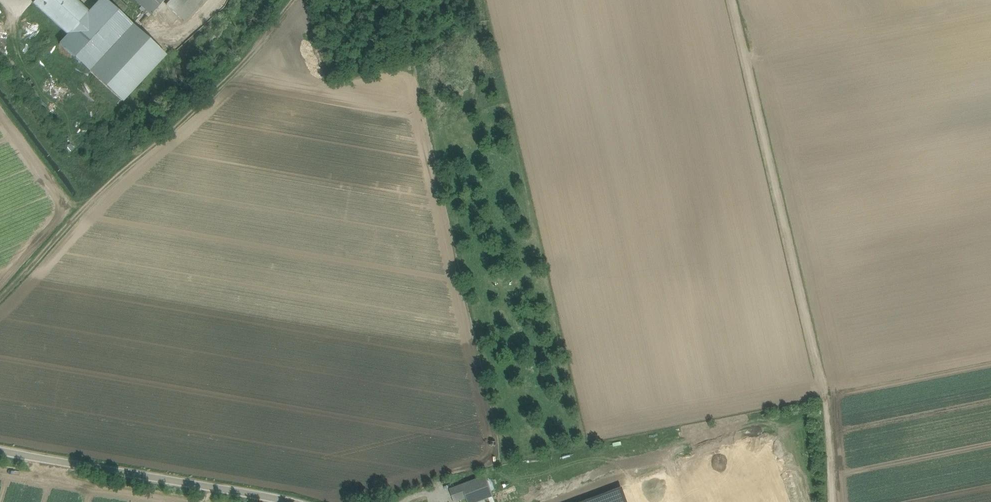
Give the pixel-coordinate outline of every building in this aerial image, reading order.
[(67,35),(89,11),(77,0),(36,0),(33,3),(67,35)] [(167,57),(105,0),(102,0),(60,44),(124,104),(167,57)] [(122,14),(128,7),(120,0),(113,0),(110,3),(122,14)] [(152,14),(164,0),(136,0),(152,14)] [(206,0),(170,0),(166,4),(186,22),(206,0)] [(490,499),(491,501),(494,501),(495,501),(493,497),(494,497),(486,475),(449,489),(454,501),(458,501),(466,499),(468,501),(481,501),(490,499)] [(618,485),(573,501),(625,501),(618,485)]
